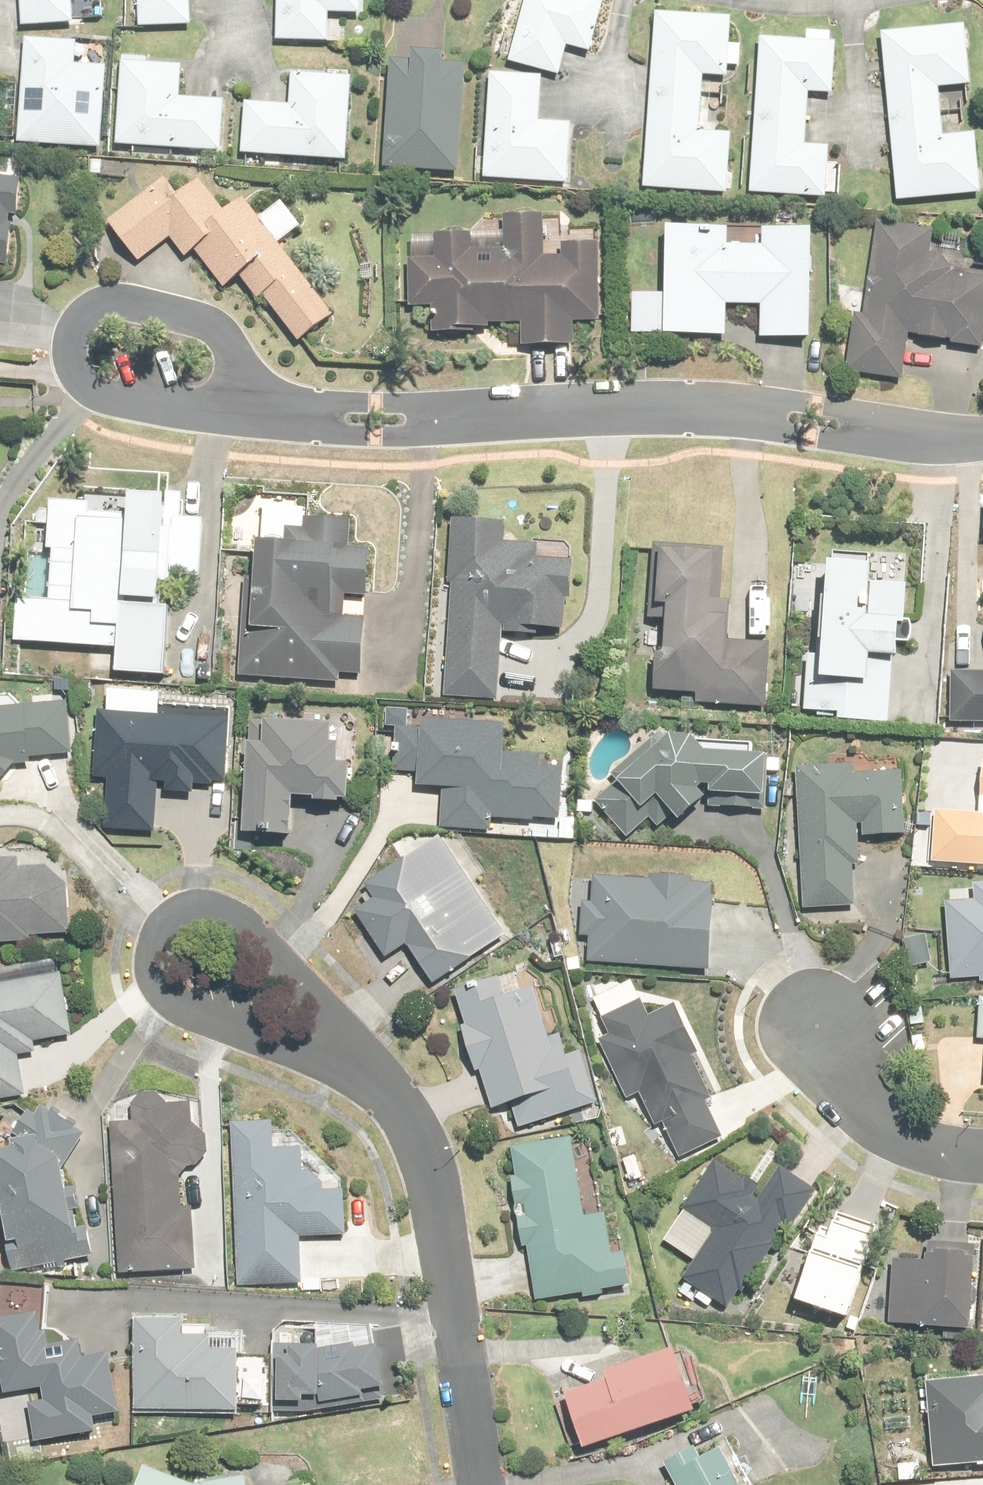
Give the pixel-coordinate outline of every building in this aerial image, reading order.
[(47,49),(46,20),(75,20),(74,0),(0,0),(0,50),(47,49)] [(109,50),(162,48),(161,18),(190,16),(189,0),(107,0),(109,50)] [(246,63),(308,66),(309,36),(339,36),(339,0),(249,0),(246,63)] [(552,15),(540,11),(504,0),(501,0),(478,82),(533,97),(541,68),(558,74),(576,22),(556,16),(552,15)] [(623,48),(612,188),(613,188),(612,212),(696,217),(700,157),(671,155),(675,97),(698,98),(702,39),(624,34),(623,48)] [(941,153),(918,154),(915,110),(941,109),(938,45),(912,47),(912,45),(849,48),(858,228),(921,225),(921,219),(943,218),(941,153)] [(48,82),(49,62),(0,58),(0,166),(32,169),(76,172),(81,84),(48,82)] [(717,213),(739,214),(739,215),(799,219),(803,168),(774,166),(777,110),(804,112),(808,64),(759,60),(759,61),(726,58),(717,213)] [(439,85),(360,79),(352,193),(431,198),(439,85)] [(153,84),(91,82),(88,169),(195,172),(197,119),(152,117),(153,84)] [(324,131),(323,131),(327,100),(267,93),(263,127),(214,123),(210,178),(320,186),(324,131)] [(542,140),(512,138),(513,96),(459,94),(454,199),(472,199),(472,200),(538,204),(542,140)] [(246,285),(293,348),(334,318),(246,202),(230,214),(200,180),(178,199),(161,178),(107,224),(140,263),(164,242),(183,264),(196,253),(225,298),(246,285)] [(569,262),(536,262),(537,279),(528,278),(529,239),(481,237),(479,277),(455,277),(455,256),(414,254),(413,276),(382,275),(381,326),(411,327),(410,363),(451,365),(453,328),(477,328),(475,369),(523,371),(525,329),(537,330),(537,350),(570,350),(569,330),(571,330),(572,279),(569,279),(569,262)] [(872,403),(880,362),(951,373),(964,293),(897,282),(903,249),(846,237),(815,391),(872,403)] [(700,326),(730,328),(728,361),(782,364),(787,248),(733,245),(733,267),(702,266),(703,247),(635,244),(631,357),(699,360),(700,326)] [(204,515),(181,514),(182,491),(133,488),(133,500),(45,501),(45,594),(9,594),(9,643),(45,643),(45,644),(117,644),(116,674),(159,675),(159,644),(162,644),(162,582),(174,577),(196,576),(204,515)] [(196,693),(214,694),(214,697),(309,704),(309,695),(331,697),(335,640),(313,638),(314,623),(316,623),(334,615),(338,568),(318,567),(320,543),(225,537),(222,582),(203,581),(196,693)] [(725,542),(653,538),(645,696),(693,699),(693,704),(765,707),(769,640),(721,637),(725,542)] [(537,563),(477,559),(478,543),(416,539),(403,717),(465,721),(469,664),(498,665),(501,651),(533,646),(537,563)] [(885,604),(871,603),(873,579),(788,572),(776,733),(860,740),(865,681),(878,682),(885,604)] [(961,579),(954,693),(921,691),(918,741),(982,746),(982,581),(961,579)] [(0,704),(0,794),(2,793),(0,762),(78,753),(71,695),(0,704)] [(92,790),(103,790),(101,830),(154,833),(156,793),(181,794),(196,791),(210,785),(220,783),(226,773),(230,715),(160,710),(160,709),(107,707),(106,721),(93,721),(92,790)] [(353,732),(293,730),(250,728),(245,841),(288,843),(289,807),(351,809),(353,732)] [(626,841),(677,801),(677,808),(760,810),(762,751),(703,748),(690,732),(666,730),(587,792),(626,841)] [(531,782),(474,779),(476,753),(378,744),(372,813),(406,816),(406,849),(472,850),(472,843),(528,846),(531,782)] [(901,766),(848,770),(847,755),(785,759),(793,898),(856,894),(852,829),(906,825),(901,766)] [(978,758),(974,807),(928,804),(924,864),(982,868),(982,758),(978,758)] [(0,844),(0,945),(23,944),(22,938),(65,935),(60,864),(18,867),(17,843),(0,844)] [(327,906),(338,924),(325,932),(355,977),(367,970),(391,1009),(470,960),(406,858),(327,906)] [(679,897),(561,899),(561,921),(546,921),(545,958),(558,959),(556,989),(681,985),(679,897)] [(945,904),(944,918),(914,918),(913,999),(982,1000),(982,904),(945,904)] [(0,974),(0,1102),(32,1098),(26,1051),(79,1040),(66,977),(18,987),(16,972),(0,974)] [(540,1074),(526,1079),(496,997),(423,1023),(463,1134),(479,1128),(488,1150),(558,1124),(540,1074)] [(956,1061),(954,1102),(982,1104),(982,1016),(948,1015),(946,1061),(956,1061)] [(641,1018),(562,1048),(591,1124),(604,1119),(633,1179),(687,1153),(665,1096),(670,1094),(641,1018)] [(138,1098),(138,1122),(114,1123),(117,1279),(190,1278),(190,1269),(201,1269),(198,1208),(189,1209),(188,1169),(204,1169),(203,1098),(138,1098)] [(17,1256),(18,1276),(90,1273),(85,1122),(13,1125),(14,1159),(0,1160),(0,1257),(17,1256)] [(269,1124),(226,1125),(227,1290),(269,1290),(269,1287),(293,1287),(294,1243),(332,1244),(334,1177),(294,1176),(295,1150),(269,1150),(269,1124)] [(500,1327),(553,1320),(560,1319),(566,1319),(583,1307),(598,1305),(593,1256),(578,1234),(555,1238),(544,1157),(479,1166),(500,1327)] [(650,1227),(682,1247),(649,1300),(696,1328),(715,1298),(721,1302),(782,1208),(747,1186),(730,1212),(680,1180),(650,1227)] [(853,1247),(795,1230),(767,1323),(825,1340),(853,1247)] [(950,1266),(894,1262),(894,1276),(893,1276),(859,1289),(856,1343),(889,1346),(945,1350),(950,1266)] [(969,1302),(965,1354),(982,1355),(982,1302),(969,1302)] [(49,1342),(47,1327),(38,1329),(35,1311),(0,1317),(0,1378),(3,1393),(39,1387),(41,1399),(26,1402),(32,1441),(95,1431),(93,1415),(117,1411),(104,1333),(49,1342)] [(229,1329),(125,1325),(122,1412),(226,1415),(229,1329)] [(394,1327),(267,1333),(271,1423),(398,1418),(394,1327)] [(657,1376),(654,1377),(651,1368),(573,1390),(577,1402),(536,1415),(554,1471),(675,1432),(657,1376)] [(969,1482),(982,1481),(982,1426),(968,1427),(967,1400),(892,1402),(894,1484),(969,1484),(969,1482)] [(632,1484),(633,1484),(703,1484),(688,1455),(632,1484)] [(144,1462),(136,1484),(247,1484),(244,1474),(209,1484),(144,1462)]
